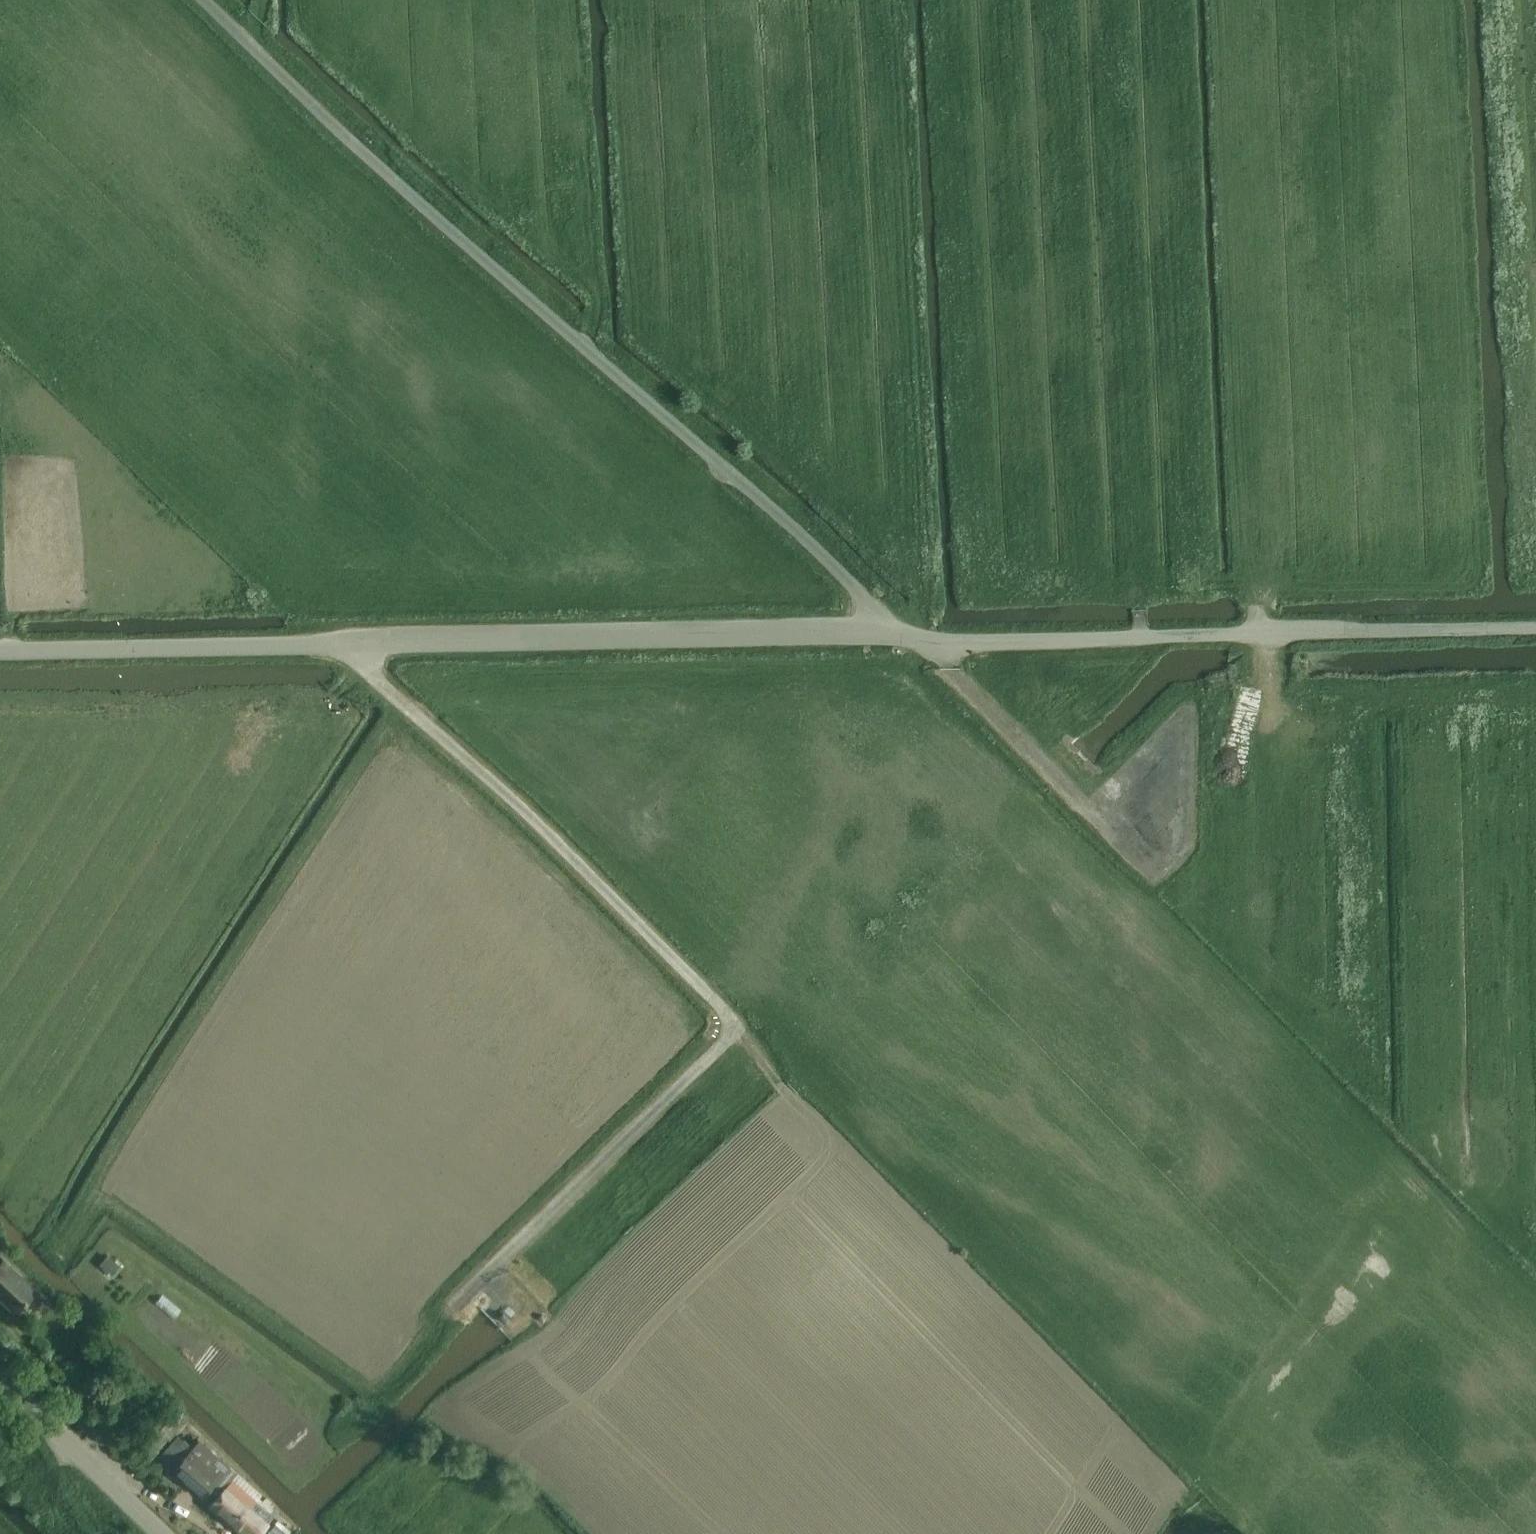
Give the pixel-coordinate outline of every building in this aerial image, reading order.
[(114,1274),(123,1265),(108,1252),(99,1261),(114,1274)] [(37,1289),(5,1258),(0,1263),(0,1299),(15,1313),(37,1289)] [(163,1462),(167,1465),(203,1496),(209,1489),(217,1496),(210,1505),(244,1533),(258,1533),(268,1523),(249,1507),(260,1493),(237,1474),(230,1482),(222,1475),(230,1465),(199,1439),(192,1447),(182,1439),(163,1462)] [(276,1524),(268,1532),(267,1532),(265,1533),(286,1533),(276,1524)]
